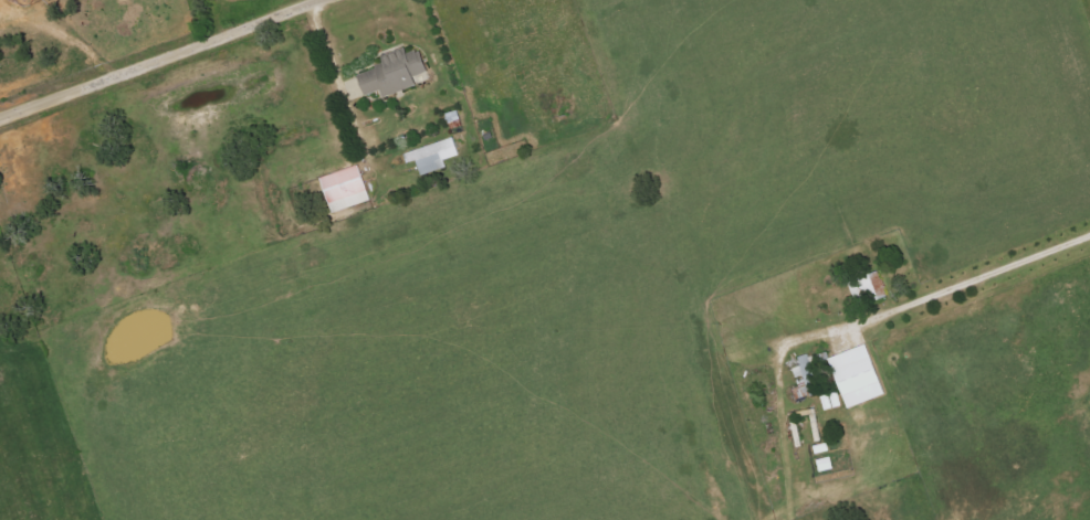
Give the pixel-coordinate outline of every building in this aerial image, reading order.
[(359,73),(366,96),(382,90),(384,97),(419,86),(416,76),(430,72),(422,48),(409,53),(407,48),(383,57),(385,64),(359,73)] [(448,168),(446,159),(460,156),(456,139),(405,151),(408,163),(418,160),(422,174),(448,168)] [(334,213),(372,200),(360,165),(322,177),(334,213)] [(858,306),(890,295),(881,270),(850,281),(858,306)] [(849,408),(888,395),(871,344),(832,356),(849,408)]
